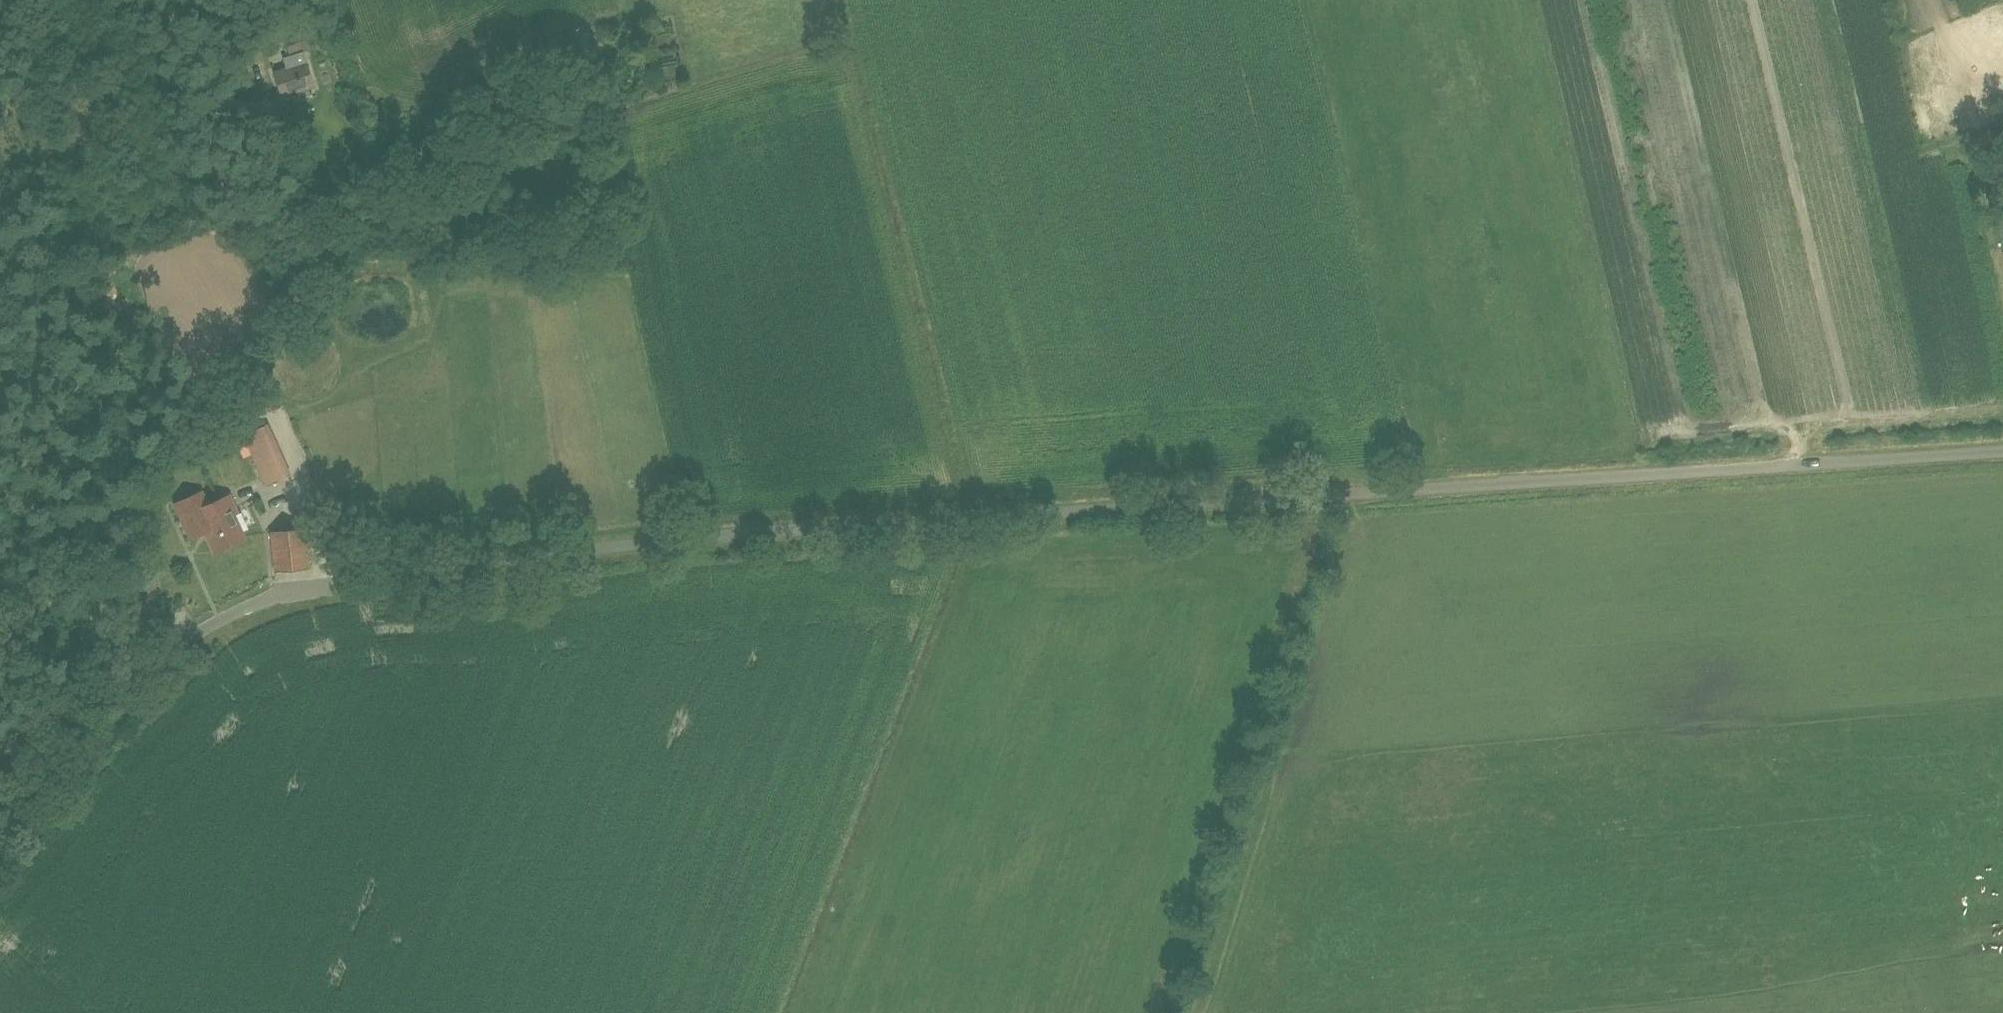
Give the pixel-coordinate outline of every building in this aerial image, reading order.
[(304,40),(285,45),(288,55),(307,49),(304,40)] [(284,59),(287,68),(277,71),(284,95),(312,86),(302,53),(284,59)] [(291,478),(268,424),(236,437),(245,457),(253,454),(267,487),(291,478)] [(214,552),(244,538),(234,514),(238,513),(229,495),(209,504),(203,491),(176,503),(192,538),(206,532),(214,552)] [(310,567),(306,528),(271,532),(275,571),(310,567)]
